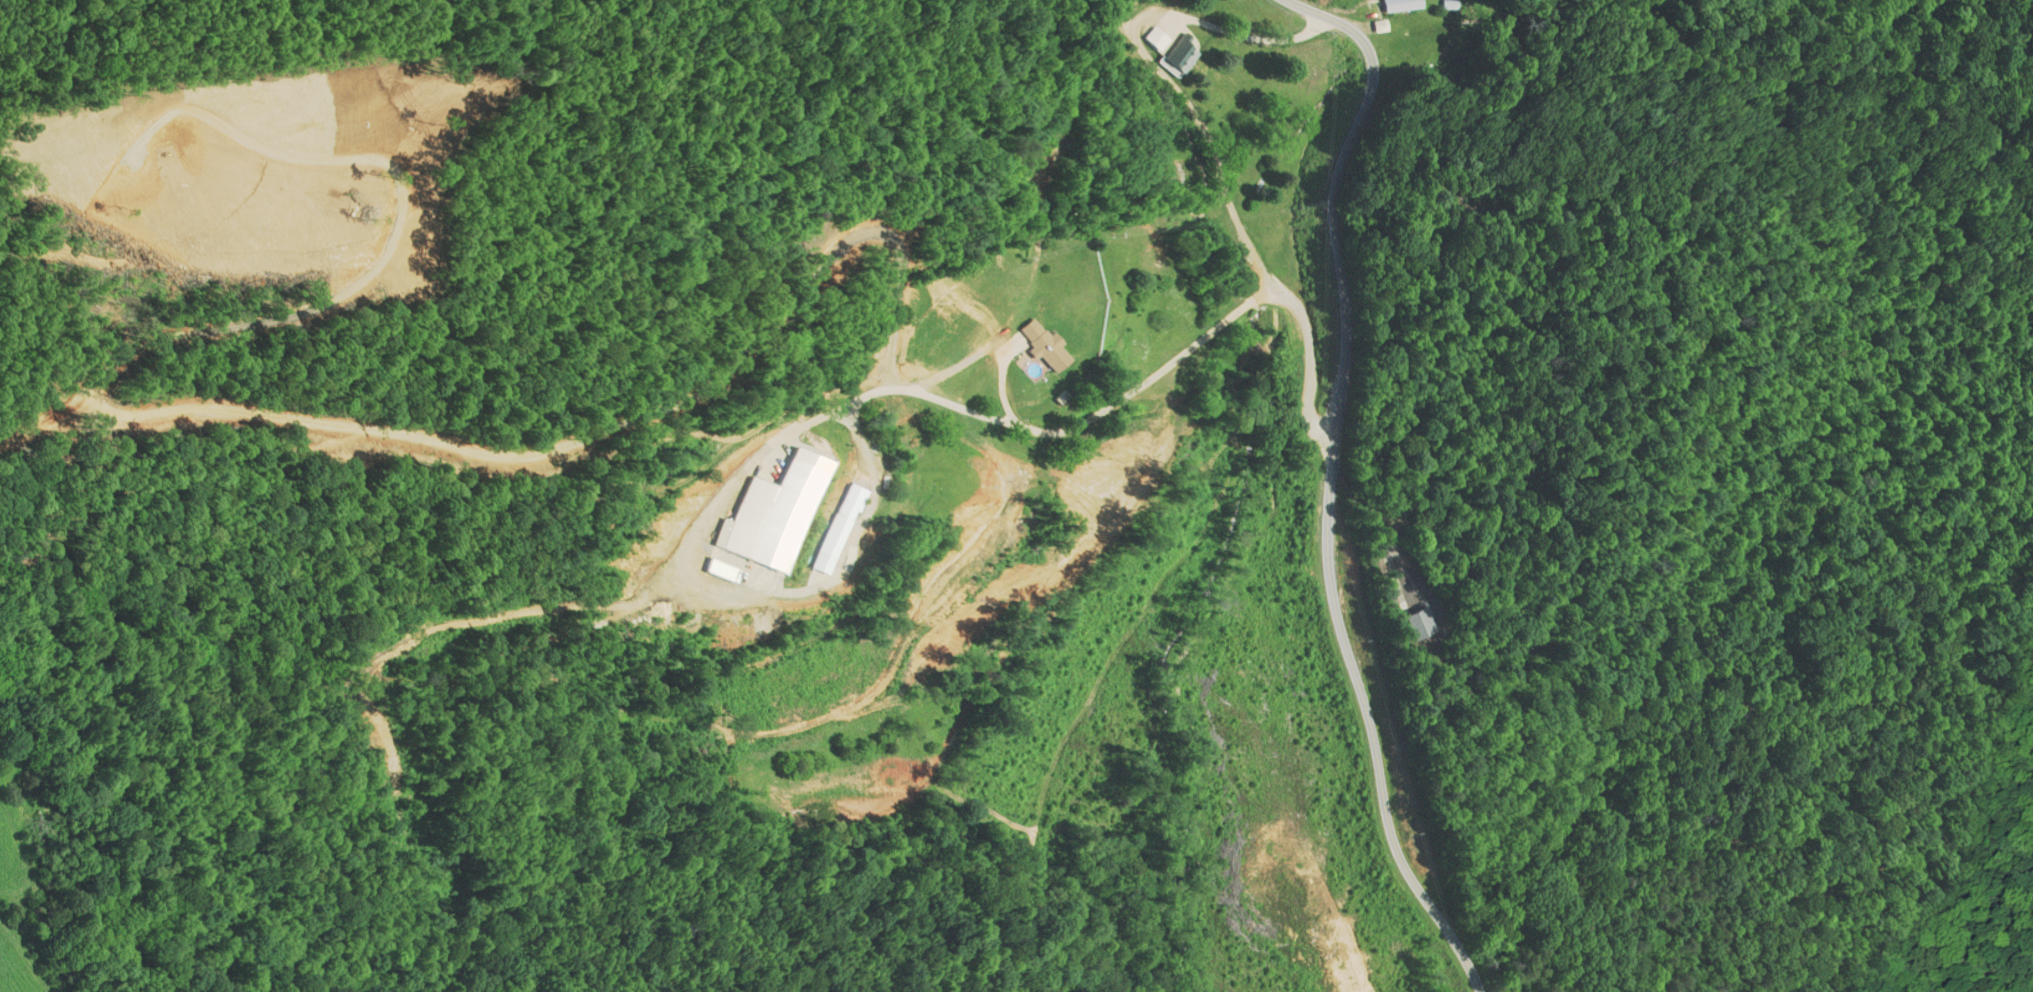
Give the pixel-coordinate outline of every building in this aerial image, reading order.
[(1426,10),(1426,0),(1385,0),(1385,12),(1426,10)] [(1144,38),(1159,52),(1170,40),(1156,26),(1144,38)] [(1187,37),(1165,59),(1180,74),(1201,52),(1187,37)] [(1016,329),(1030,347),(1027,349),(1046,374),(1065,359),(1032,316),(1016,329)] [(849,481),(867,489),(852,520),(850,519),(834,512),(849,481)] [(834,512),(850,519),(832,557),(816,550),(834,512)]
